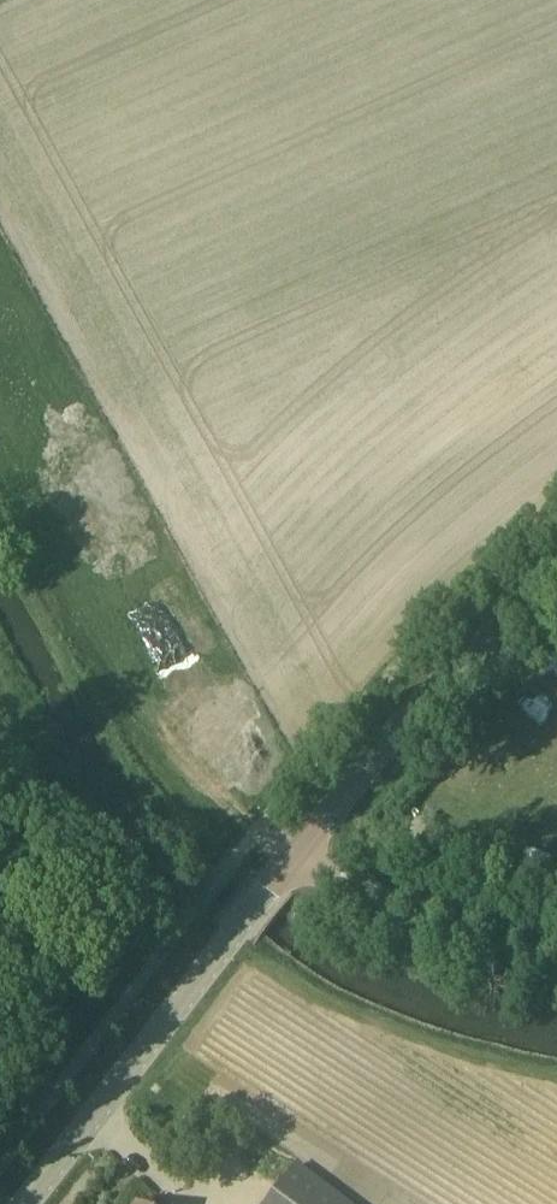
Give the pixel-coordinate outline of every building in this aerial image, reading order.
[(515,871),(526,842),(498,831),(487,860),(515,871)] [(269,1203),(346,1203),(297,1167),(269,1203)]
